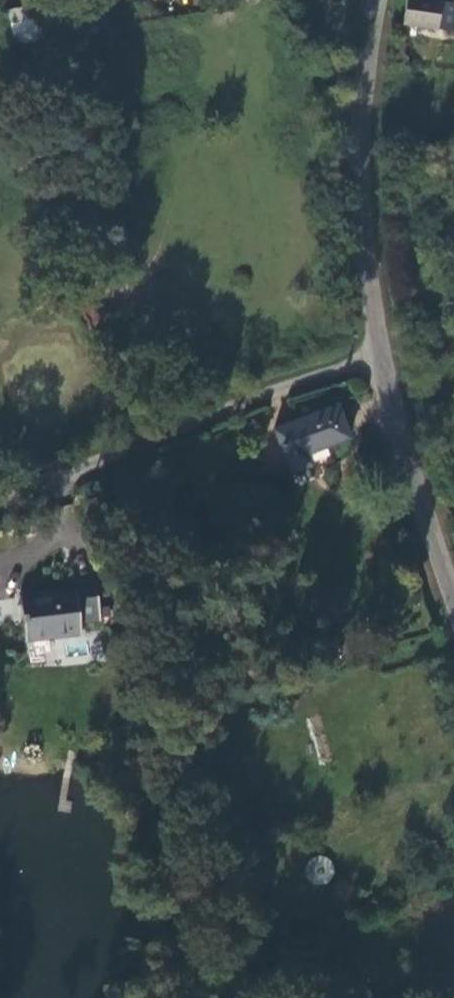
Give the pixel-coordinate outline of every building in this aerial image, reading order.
[(67,0),(64,0),(68,26),(22,33),(24,52),(70,45),(69,41),(73,40),(67,0)] [(446,0),(414,0),(411,24),(453,30),(453,1),(446,0)] [(20,7),(8,9),(11,33),(23,32),(20,7)] [(342,407),(281,429),(297,473),(316,465),(313,457),(356,441),(342,407)] [(93,590),(76,592),(21,597),(25,641),(79,636),(78,620),(97,618),(93,590)]
